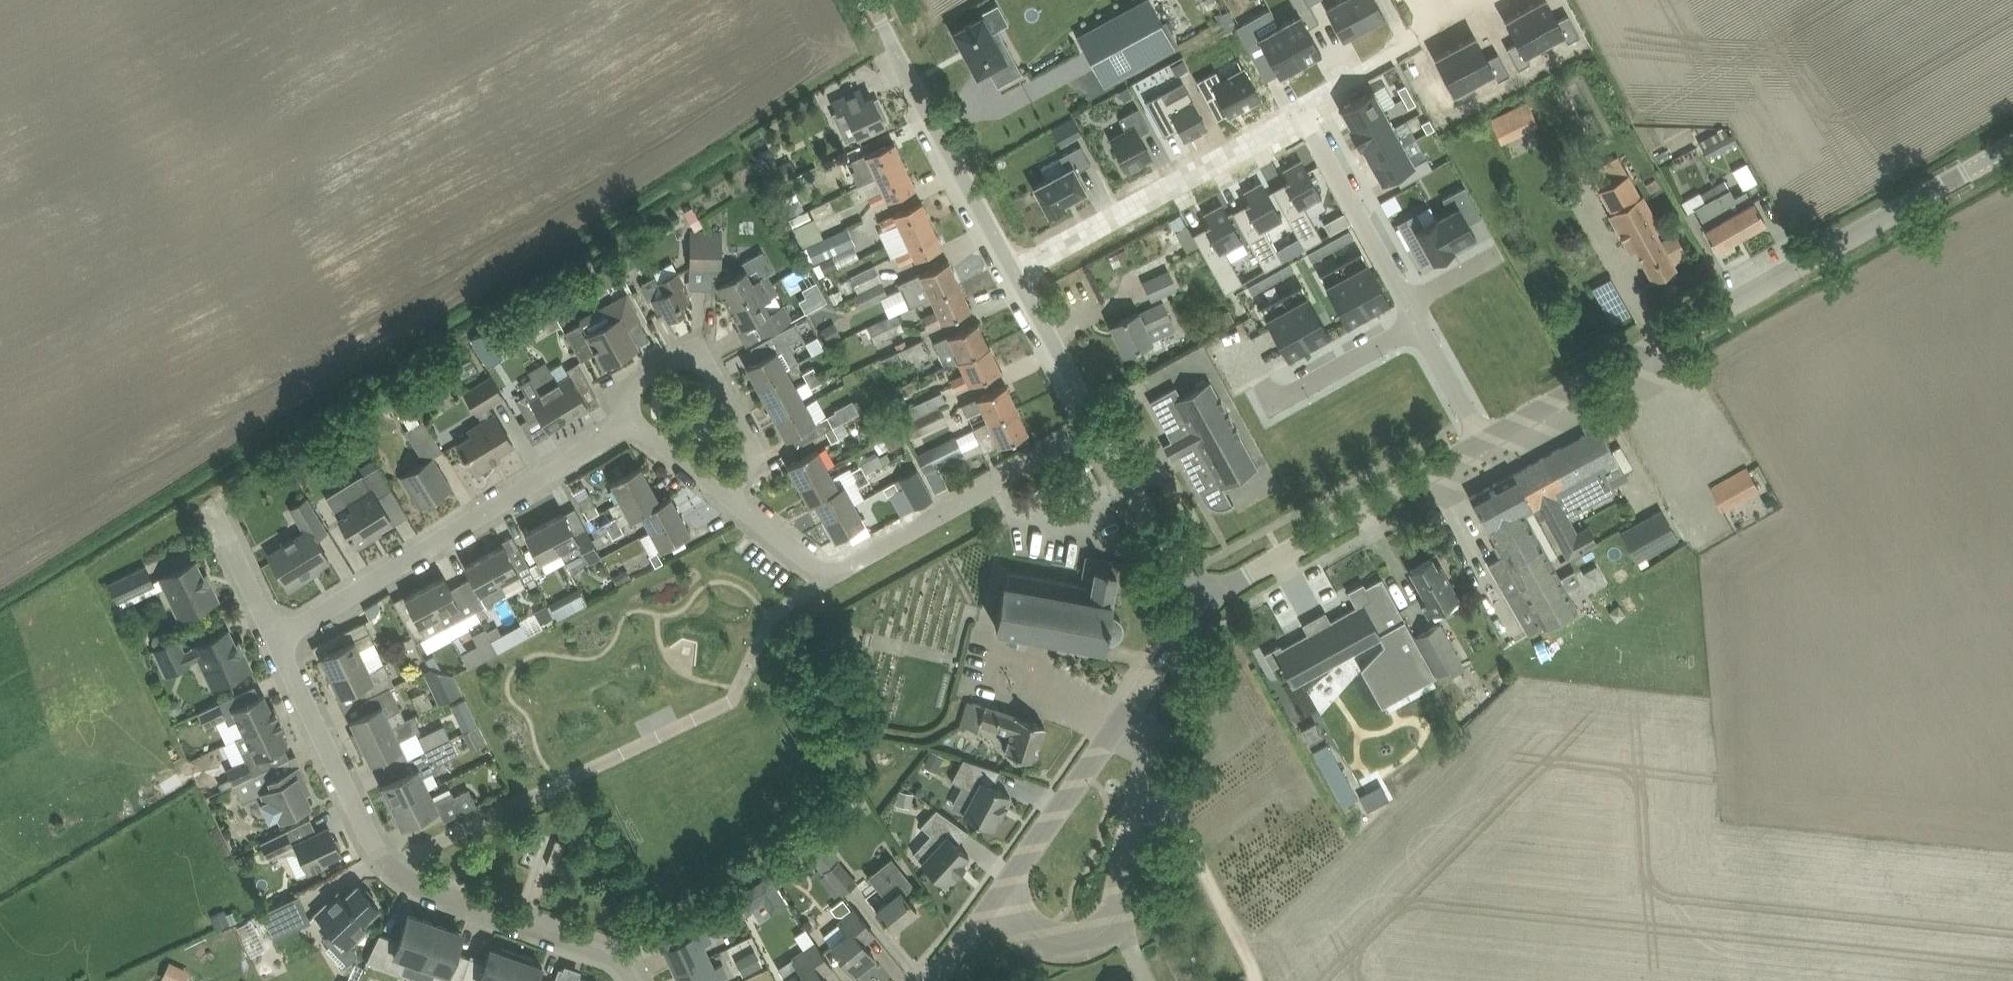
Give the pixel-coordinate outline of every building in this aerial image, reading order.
[(1103,20),(1130,69),(1201,30),(1185,0),(1140,0),(1103,20)] [(1279,25),(1299,61),(1320,50),(1308,26),(1318,20),(1309,3),(1308,3),(1306,0),(1291,0),(1298,13),(1279,25)] [(1331,16),(1343,38),(1364,26),(1349,0),(1336,0),(1325,6),(1331,16)] [(1364,26),(1385,15),(1377,0),(1349,0),(1364,26)] [(1525,7),(1543,39),(1562,29),(1546,0),(1538,0),(1525,7)] [(1524,50),(1543,39),(1525,7),(1506,17),(1524,50)] [(982,15),(954,31),(977,74),(988,68),(998,85),(1022,72),(998,28),(991,32),(982,15)] [(1278,73),(1299,61),(1279,25),(1257,36),(1265,49),(1278,73)] [(1474,35),(1455,45),(1472,77),(1491,67),(1474,35)] [(1472,77),(1455,45),(1436,55),(1453,88),(1472,77)] [(1183,59),(1171,66),(1176,74),(1188,68),(1183,59)] [(1229,114),(1260,97),(1244,67),(1221,79),(1216,70),(1197,80),(1207,99),(1218,93),(1229,114)] [(1398,88),(1403,97),(1411,93),(1405,84),(1398,88)] [(1448,100),(1455,96),(1450,85),(1442,89),(1448,100)] [(1128,86),(1119,91),(1124,100),(1133,95),(1128,86)] [(874,98),(873,95),(865,99),(860,88),(833,101),(837,110),(832,112),(839,126),(851,121),(858,135),(885,123),(885,121),(884,119),(887,118),(882,108),(879,109),(874,98)] [(1175,129),(1180,139),(1202,127),(1188,102),(1189,102),(1184,91),(1162,103),(1157,94),(1142,102),(1143,105),(1154,126),(1160,137),(1175,129)] [(1348,127),(1348,128),(1381,110),(1371,91),(1338,109),(1348,127)] [(1411,93),(1403,97),(1408,107),(1416,102),(1411,93)] [(1490,119),(1500,143),(1538,126),(1527,102),(1490,119)] [(1116,136),(1132,167),(1156,155),(1144,132),(1154,126),(1143,105),(1126,114),(1133,127),(1116,136)] [(1391,128),(1381,110),(1348,128),(1358,146),(1391,128)] [(1435,127),(1429,118),(1422,122),(1427,132),(1435,127)] [(1077,136),(1068,119),(1052,128),(1061,145),(1077,136)] [(1391,128),(1358,146),(1359,147),(1369,164),(1401,146),(1391,128)] [(1738,142),(1733,131),(1702,147),(1708,158),(1738,142)] [(904,163),(894,141),(876,149),(852,160),(856,170),(870,163),(876,176),(878,175),(904,163)] [(1034,184),(1048,211),(1065,203),(1064,201),(1086,189),(1076,170),(1090,162),(1080,143),(1060,154),(1066,167),(1034,184)] [(772,185),(798,173),(790,159),(778,165),(769,146),(755,153),(765,172),(772,185)] [(1412,165),(1401,146),(1369,164),(1380,183),(1412,165)] [(1666,160),(1680,188),(1708,175),(1695,146),(1666,160)] [(1589,171),(1599,189),(1613,213),(1611,214),(1622,233),(1631,250),(1636,247),(1653,278),(1675,266),(1672,262),(1687,254),(1678,236),(1675,232),(1659,241),(1654,232),(1661,228),(1642,196),(1641,197),(1617,155),(1589,171)] [(1322,196),(1302,159),(1284,169),(1290,179),(1272,189),(1299,237),(1317,227),(1305,205),(1322,196)] [(1732,168),(1742,186),(1756,179),(1746,160),(1732,168)] [(904,163),(878,175),(885,189),(869,196),(873,205),(915,185),(904,163)] [(1655,178),(1647,183),(1650,189),(1659,185),(1655,178)] [(1726,179),(1715,185),(1720,193),(1742,233),(1765,220),(1753,199),(1752,200),(1746,189),(1735,196),(1726,179)] [(1282,218),(1262,181),(1244,191),(1250,201),(1233,211),(1264,269),(1282,259),(1265,227),(1282,218)] [(1444,207),(1432,214),(1450,246),(1465,237),(1463,234),(1470,230),(1464,220),(1477,213),(1460,182),(1438,195),(1444,207)] [(1716,248),(1742,233),(1720,193),(1715,185),(1701,193),(1706,201),(1696,206),(1707,226),(1704,227),(1716,248)] [(1380,200),(1387,212),(1401,205),(1394,193),(1380,200)] [(932,222),(921,200),(879,219),(884,229),(899,222),(905,235),(932,222)] [(1243,240),(1222,203),(1205,213),(1211,223),(1193,233),(1220,282),(1238,272),(1226,250),(1243,240)] [(803,212),(795,216),(789,219),(795,230),(813,220),(808,210),(803,212)] [(1175,230),(1176,230),(1186,224),(1181,214),(1169,220),(1175,230)] [(1450,246),(1432,214),(1412,225),(1408,218),(1396,225),(1410,250),(1421,244),(1429,257),(1450,246)] [(896,256),(900,264),(942,245),(932,222),(905,235),(912,249),(896,256)] [(854,244),(847,227),(805,246),(813,263),(854,244)] [(1349,228),(1339,234),(1342,241),(1353,235),(1349,228)] [(1332,247),(1342,241),(1339,234),(1328,240),(1332,247)] [(723,266),(723,252),(723,238),(722,238),(707,239),(707,252),(707,266),(723,266)] [(691,267),(707,266),(707,252),(707,239),(691,239),(691,267)] [(1321,253),(1332,247),(1328,240),(1318,246),(1321,253)] [(1288,242),(1277,248),(1283,259),(1294,253),(1288,242)] [(1311,259),(1321,253),(1318,246),(1307,252),(1311,259)] [(1125,248),(1116,253),(1119,259),(1128,254),(1125,248)] [(717,284),(729,304),(771,282),(767,273),(773,269),(763,250),(741,262),(745,269),(717,284)] [(1361,250),(1340,261),(1319,273),(1347,323),(1368,311),(1389,300),(1361,250)] [(630,252),(620,258),(626,269),(632,266),(634,258),(630,252)] [(838,266),(833,255),(819,262),(819,263),(824,273),(838,266)] [(960,284),(949,259),(905,280),(898,283),(909,306),(931,296),(932,297),(960,284)] [(1290,261),(1279,267),(1283,274),(1293,268),(1290,261)] [(856,297),(883,284),(874,265),(850,276),(858,292),(854,294),(856,297)] [(1283,274),(1279,267),(1269,273),(1272,280),(1283,274)] [(1151,300),(1178,288),(1169,269),(1142,281),(1151,300)] [(684,281),(678,270),(659,280),(656,274),(642,282),(642,287),(649,299),(652,297),(659,310),(663,308),(669,319),(685,310),(681,303),(689,299),(681,283),(684,281)] [(1272,280),(1269,273),(1258,279),(1262,286),(1272,280)] [(1262,286),(1258,279),(1248,285),(1252,292),(1262,286)] [(764,335),(792,319),(783,303),(781,304),(775,294),(777,292),(771,282),(729,304),(741,327),(756,319),(764,335)] [(1302,283),(1281,294),(1260,306),(1288,356),(1308,345),(1329,333),(1302,283)] [(888,295),(883,284),(856,297),(861,308),(888,295)] [(960,284),(932,297),(938,311),(923,318),(927,326),(927,327),(952,315),(971,307),(966,296),(960,284)] [(580,319),(587,333),(604,364),(638,345),(627,325),(640,317),(626,293),(580,319)] [(545,300),(535,306),(549,329),(559,323),(545,300)] [(1137,311),(1130,315),(1111,323),(1125,353),(1152,340),(1147,330),(1171,318),(1164,303),(1139,315),(1137,311)] [(1217,315),(1217,316),(1222,325),(1223,326),(1235,319),(1229,308),(1217,315)] [(904,329),(896,312),(867,326),(874,342),(904,329)] [(518,330),(525,341),(539,332),(532,321),(518,330)] [(833,321),(821,328),(828,342),(841,335),(833,321)] [(944,366),(960,359),(989,345),(977,321),(934,341),(934,342),(933,342),(944,366)] [(758,359),(747,365),(757,384),(787,367),(799,360),(789,342),(799,336),(800,331),(795,322),(751,346),(758,359)] [(504,355),(487,328),(471,338),(474,343),(473,343),(484,361),(485,360),(488,365),(504,355)] [(817,335),(810,339),(808,346),(812,353),(824,347),(822,344),(817,335)] [(923,339),(879,359),(886,372),(929,352),(923,339)] [(1148,370),(1158,391),(1175,383),(1178,390),(1187,386),(1182,375),(1191,371),(1193,375),(1213,365),(1203,344),(1148,370)] [(951,379),(955,389),(999,368),(989,345),(960,359),(966,372),(951,379)] [(569,416),(588,403),(580,390),(590,384),(580,367),(577,362),(567,369),(569,373),(558,380),(551,369),(543,374),(569,416)] [(548,428),(569,416),(543,374),(537,365),(528,371),(531,376),(521,383),(527,394),(516,400),(529,421),(540,415),(548,428)] [(803,372),(807,379),(818,373),(814,366),(803,372)] [(797,385),(787,367),(757,384),(767,401),(797,385)] [(822,381),(818,373),(807,379),(811,387),(822,381)] [(477,411),(482,419),(467,428),(471,434),(457,443),(476,473),(492,463),(489,458),(513,443),(494,411),(493,412),(488,404),(504,395),(493,375),(464,391),(475,411),(477,411)] [(1196,383),(1197,387),(1208,381),(1206,378),(1196,383)] [(1226,507),(1234,502),(1233,501),(1232,502),(1223,486),(1258,466),(1210,380),(1181,396),(1175,386),(1150,400),(1171,439),(1179,454),(1203,497),(1209,504),(1217,507),(1226,507)] [(1017,407),(1006,383),(962,404),(966,414),(981,407),(988,421),(1017,407)] [(430,403),(437,392),(426,385),(419,396),(430,403)] [(807,403),(797,385),(767,401),(777,420),(807,403)] [(906,421),(939,405),(947,401),(942,391),(896,413),(901,423),(906,421)] [(827,415),(833,426),(844,420),(859,412),(859,411),(854,401),(836,410),(827,415)] [(787,438),(817,421),(807,403),(777,420),(787,438)] [(947,420),(939,405),(906,421),(914,437),(947,420)] [(988,421),(973,428),(984,451),(1028,430),(1017,407),(988,421)] [(403,418),(409,427),(405,429),(424,460),(401,475),(421,507),(452,487),(433,456),(443,450),(423,418),(419,420),(414,411),(403,418)] [(820,419),(826,430),(833,426),(827,415),(820,419)] [(850,431),(844,420),(833,426),(839,437),(850,431)] [(839,437),(833,426),(826,430),(832,441),(839,437)] [(1608,443),(1598,426),(1534,461),(1582,548),(1596,540),(1589,527),(1578,533),(1569,517),(1617,490),(1610,478),(1623,470),(1608,443)] [(963,452),(955,436),(917,455),(925,471),(963,452)] [(828,468),(818,448),(788,465),(799,484),(828,468)] [(364,474),(377,466),(372,459),(359,467),(364,474)] [(1568,556),(1582,548),(1534,461),(1470,495),(1492,536),(1528,515),(1535,512),(1540,520),(1546,517),(1568,556)] [(850,470),(855,478),(866,472),(861,464),(850,470)] [(611,481),(621,499),(651,483),(641,465),(611,481)] [(379,531),(380,530),(379,527),(392,519),(378,497),(391,488),(378,466),(377,466),(364,474),(363,475),(372,489),(348,503),(352,509),(339,517),(357,547),(380,533),(379,531)] [(1761,490),(1747,466),(1710,486),(1724,510),(1761,490)] [(839,486),(828,468),(799,484),(809,503),(815,501),(844,484),(844,483),(839,486)] [(888,494),(905,485),(920,477),(916,469),(883,486),(888,494)] [(869,479),(866,472),(855,478),(858,485),(869,479)] [(651,483),(621,499),(630,517),(641,511),(660,501),(651,483)] [(844,484),(815,501),(825,519),(855,503),(844,484)] [(600,511),(595,503),(590,493),(579,499),(588,517),(600,511)] [(645,533),(651,529),(681,513),(671,495),(660,501),(641,511),(646,520),(640,523),(645,533)] [(300,534),(268,553),(290,588),(306,578),(307,573),(330,559),(316,537),(328,530),(308,497),(290,509),(302,528),(300,534)] [(865,522),(855,503),(825,519),(836,538),(865,522)] [(1678,538),(1663,510),(1622,532),(1638,560),(1678,538)] [(560,551),(559,551),(560,553),(565,561),(583,551),(588,561),(589,562),(601,556),(585,527),(576,532),(565,513),(564,511),(545,522),(560,551)] [(657,550),(661,548),(662,550),(673,541),(691,532),(681,513),(651,529),(645,533),(640,535),(650,553),(657,550)] [(1528,515),(1492,536),(1497,544),(1494,545),(1498,552),(1500,556),(1489,562),(1488,563),(1498,580),(1515,609),(1530,635),(1577,608),(1566,590),(1582,582),(1575,569),(1559,577),(1542,547),(1545,545),(1546,545),(1528,515)] [(604,522),(608,529),(612,538),(624,531),(616,516),(604,522)] [(559,551),(560,551),(545,522),(525,532),(541,561),(559,551)] [(485,554),(501,583),(505,592),(528,580),(534,576),(513,536),(502,541),(503,544),(485,554)] [(649,554),(655,566),(663,562),(657,550),(650,553),(649,554)] [(471,575),(459,582),(474,610),(475,609),(475,608),(487,602),(487,603),(506,593),(505,592),(501,583),(485,554),(465,565),(471,575)] [(1111,601),(1118,561),(1087,556),(1082,583),(1006,570),(1004,582),(1003,582),(996,624),(1011,627),(1009,641),(1025,644),(1027,630),(1104,644),(1106,635),(1113,635),(1118,631),(1121,625),(1121,618),(1117,612),(1110,609),(1112,601),(1111,601)] [(1430,614),(1458,598),(1440,565),(1436,567),(1430,557),(1410,568),(1425,594),(1420,597),(1430,614)] [(206,574),(205,573),(203,575),(196,560),(160,577),(180,618),(219,599),(207,574),(206,574)] [(119,601),(155,583),(146,565),(110,583),(119,601)] [(1584,569),(1591,588),(1604,583),(1597,565),(1584,569)] [(613,575),(617,583),(624,579),(620,571),(613,575)] [(445,576),(425,586),(447,627),(465,616),(459,605),(460,604),(445,576)] [(534,576),(528,580),(531,586),(537,582),(534,576)] [(1360,668),(1381,704),(1435,674),(1436,676),(1436,675),(1414,635),(1391,595),(1382,577),(1381,578),(1382,579),(1367,587),(1364,582),(1348,590),(1357,606),(1331,620),(1326,610),(1303,623),(1308,633),(1282,647),(1280,644),(1265,653),(1272,666),(1281,661),(1293,682),(1377,635),(1383,644),(1360,668)] [(446,627),(447,627),(425,586),(406,597),(414,612),(403,618),(416,642),(445,625),(446,627)] [(567,614),(560,599),(550,604),(558,619),(567,614)] [(535,610),(542,623),(554,616),(547,604),(535,610)] [(476,609),(477,610),(476,610),(480,618),(487,614),(482,606),(476,609)] [(331,675),(365,659),(360,648),(374,641),(365,621),(335,635),(340,646),(318,656),(326,672),(328,670),(331,675)] [(1414,635),(1436,675),(1462,661),(1439,621),(1414,635)] [(521,622),(491,638),(498,651),(528,635),(521,622)] [(238,643),(238,642),(235,643),(228,628),(193,645),(194,647),(185,652),(178,637),(154,648),(167,675),(191,664),(190,661),(199,657),(213,687),(252,668),(239,642),(238,643)] [(497,651),(490,638),(478,645),(462,654),(469,666),(497,651)] [(426,658),(432,669),(444,672),(434,654),(426,658)] [(365,659),(331,675),(333,679),(330,680),(338,696),(359,686),(365,698),(395,684),(385,662),(370,669),(365,659)] [(444,700),(462,692),(454,675),(453,674),(444,672),(432,669),(430,668),(444,700)] [(274,707),(273,706),(271,707),(264,693),(259,696),(241,704),(236,693),(199,711),(206,725),(216,721),(226,716),(229,723),(238,719),(245,733),(280,717),(275,707),(274,707)] [(174,698),(169,701),(167,706),(170,711),(175,713),(180,711),(182,705),(180,700),(174,698)] [(978,729),(980,720),(1013,731),(1007,750),(1033,758),(1044,723),(967,699),(959,723),(978,729)] [(356,742),(406,718),(401,707),(387,714),(382,703),(351,718),(356,730),(351,732),(356,742)] [(478,723),(471,710),(462,715),(468,728),(478,723)] [(227,769),(228,770),(234,782),(272,765),(267,754),(283,746),(285,746),(288,744),(282,730),(284,728),(284,727),(285,727),(280,717),(245,733),(252,748),(243,752),(246,760),(237,764),(227,769)] [(411,730),(406,718),(356,742),(361,752),(366,750),(372,761),(403,747),(398,736),(411,730)] [(1315,721),(1313,723),(1303,729),(1301,729),(1309,743),(1323,735),(1315,721)] [(425,749),(450,737),(444,724),(419,736),(425,749)] [(407,758),(413,770),(383,784),(387,792),(384,793),(390,806),(429,787),(438,783),(432,771),(441,767),(439,762),(458,753),(450,737),(425,749),(407,758)] [(1314,750),(1319,759),(1333,751),(1327,742),(1314,750)] [(944,756),(932,749),(923,765),(935,771),(944,756)] [(1338,760),(1333,751),(1319,759),(1324,768),(1338,760)] [(975,791),(964,812),(992,827),(999,813),(1000,814),(1006,803),(1005,802),(1010,794),(993,784),(1001,769),(964,757),(952,779),(975,791)] [(1343,769),(1338,760),(1324,768),(1329,777),(1343,769)] [(310,789),(299,766),(298,767),(298,766),(277,776),(272,765),(234,782),(243,802),(263,792),(274,815),(279,813),(281,818),(288,814),(291,815),(294,814),(298,813),(300,811),(303,809),(304,807),(311,804),(306,792),(310,789)] [(1343,769),(1329,777),(1334,786),(1348,779),(1343,769)] [(1339,795),(1353,788),(1348,779),(1334,786),(1339,795)] [(444,820),(477,804),(469,788),(455,795),(452,790),(434,799),(429,787),(390,806),(396,818),(399,817),(402,825),(439,808),(444,820)] [(1353,788),(1339,795),(1344,805),(1358,796),(1353,788)] [(914,792),(899,789),(897,800),(911,804),(914,792)] [(957,842),(968,830),(937,807),(921,824),(931,833),(940,842),(922,861),(945,883),(956,872),(956,873),(966,863),(962,860),(969,853),(957,842)] [(327,858),(341,851),(329,826),(296,842),(289,827),(261,841),(268,856),(299,851),(309,871),(328,862),(327,858)] [(554,843),(545,866),(555,869),(563,846),(554,843)] [(837,858),(831,851),(816,864),(822,872),(824,871),(823,870),(837,858)] [(785,883),(787,880),(781,875),(791,864),(780,854),(768,868),(785,883)] [(868,875),(878,886),(888,899),(876,909),(892,929),(917,908),(903,892),(913,883),(901,868),(891,856),(868,875)] [(843,894),(857,881),(837,858),(823,870),(824,871),(843,894)] [(768,874),(739,894),(749,910),(763,900),(778,890),(768,874)] [(364,920),(379,906),(373,900),(375,896),(367,888),(363,890),(357,884),(344,897),(339,891),(316,912),(338,935),(331,942),(347,960),(356,952),(349,945),(370,926),(364,920)] [(261,911),(262,912),(274,938),(275,938),(275,936),(310,919),(298,895),(300,895),(299,893),(261,911)] [(841,915),(851,907),(843,897),(833,905),(841,915)] [(838,922),(823,934),(856,974),(875,958),(860,938),(871,930),(874,933),(875,932),(854,907),(837,921),(838,922)] [(230,922),(226,914),(226,913),(227,913),(225,909),(212,916),(217,928),(230,922)] [(238,919),(234,909),(226,913),(226,914),(230,922),(230,923),(238,919)] [(408,957),(422,962),(436,923),(409,913),(400,940),(380,933),(368,960),(402,972),(408,957)] [(436,923),(422,962),(437,967),(432,980),(461,980),(470,956),(456,951),(463,932),(436,923)] [(665,934),(656,938),(661,947),(662,951),(664,950),(675,972),(708,956),(701,944),(710,939),(705,929),(686,939),(680,927),(665,934)] [(795,934),(801,942),(804,947),(815,940),(811,935),(806,927),(795,934)] [(822,950),(815,940),(804,947),(791,957),(791,958),(802,974),(792,980),(826,980),(822,974),(833,967),(823,952),(822,950)] [(232,952),(239,974),(261,967),(253,945),(232,952)] [(491,946),(486,960),(472,955),(473,953),(471,953),(470,956),(462,980),(508,980),(518,952),(504,947),(502,950),(491,946)] [(755,949),(741,956),(749,972),(763,964),(755,949)] [(538,979),(543,965),(531,960),(532,957),(518,952),(508,980),(544,980),(538,979)] [(675,972),(679,980),(711,980),(726,974),(721,963),(713,967),(708,956),(675,972)] [(169,962),(162,976),(172,980),(180,980),(185,970),(169,962)]
